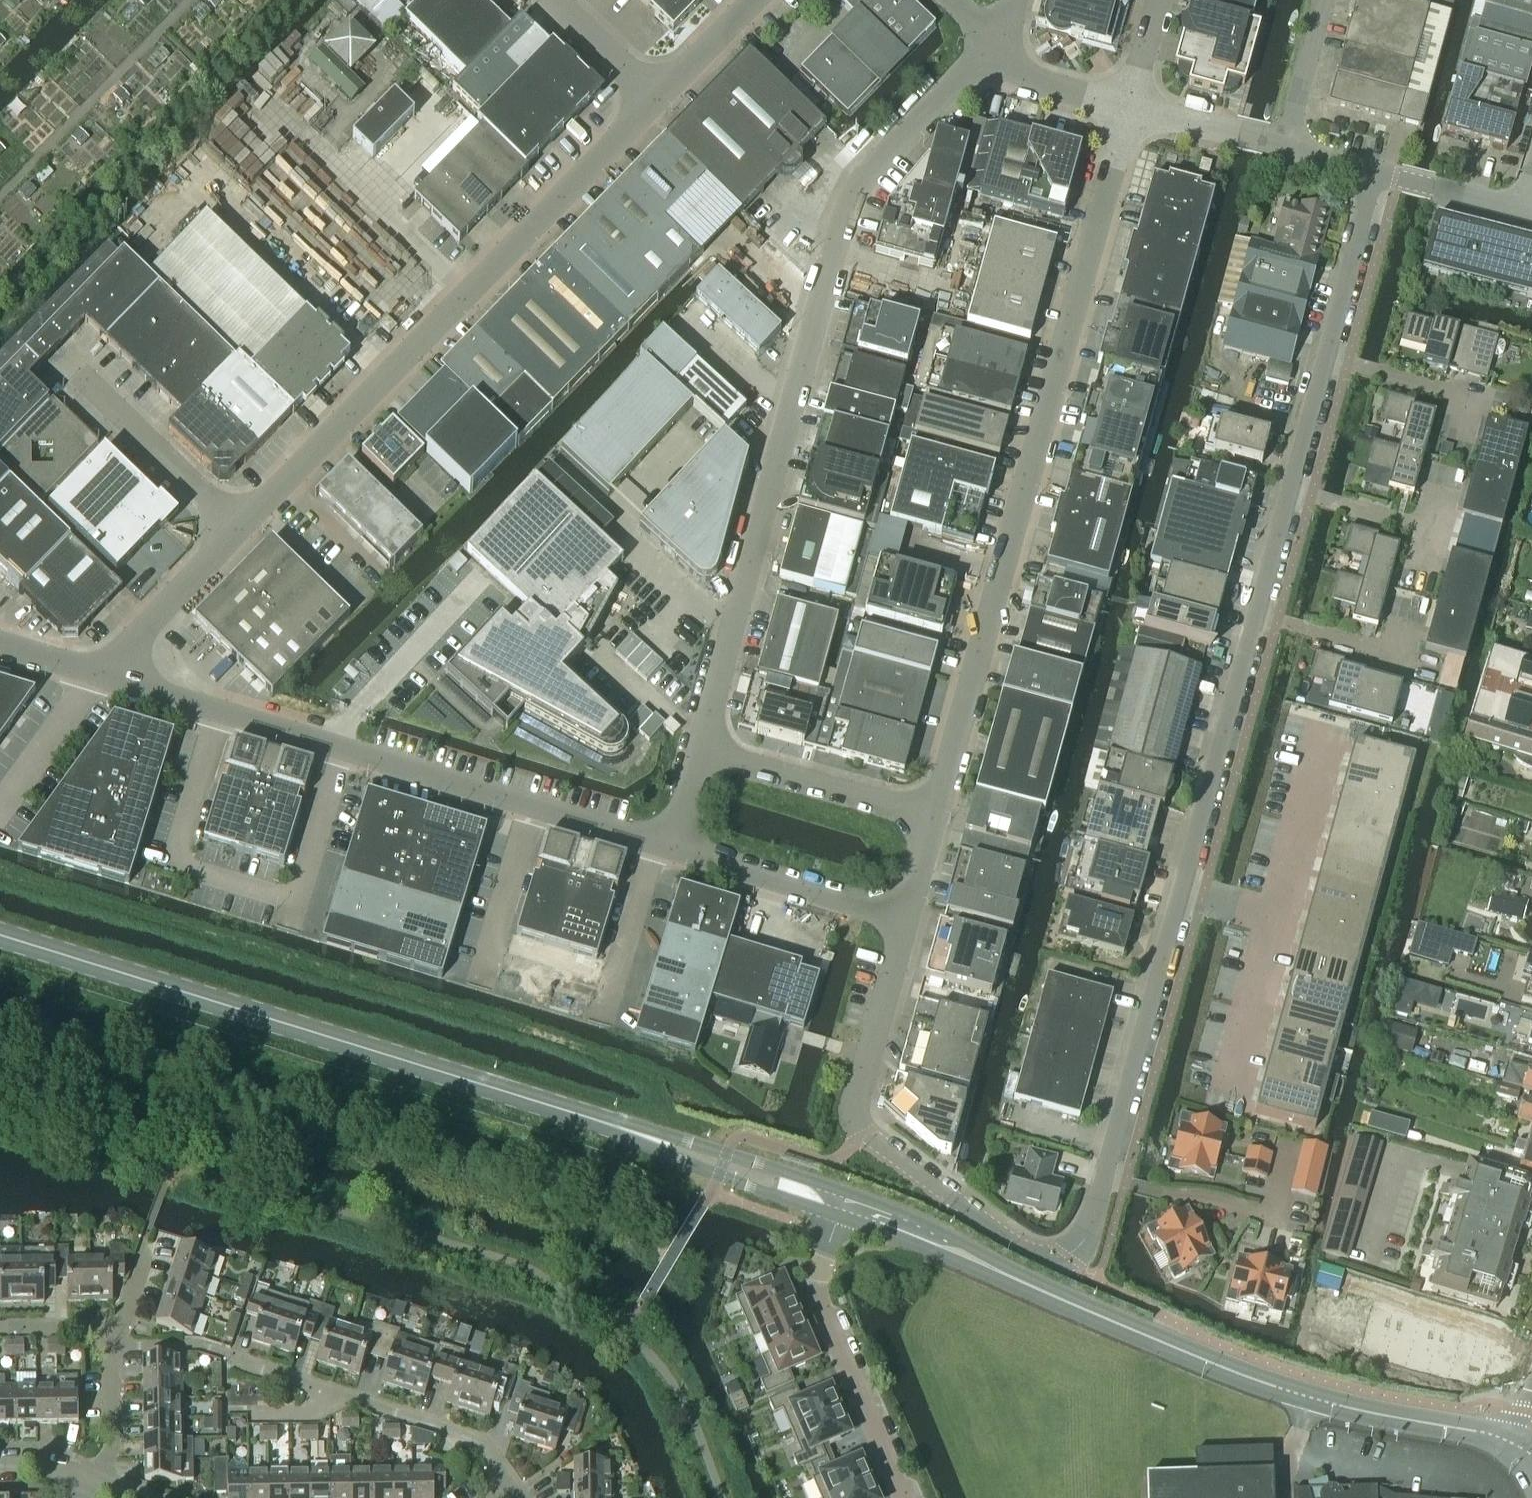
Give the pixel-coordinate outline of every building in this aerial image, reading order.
[(39,8),(47,1),(47,0),(31,0),(39,8)] [(205,1),(214,10),(223,1),(222,0),(205,0),(205,1)] [(407,14),(392,0),(357,0),(355,2),(387,34),(407,14)] [(510,30),(480,0),(422,0),(404,18),(465,77),(510,30)] [(701,2),(699,0),(651,0),(655,3),(655,14),(673,32),(701,2)] [(908,0),(837,0),(859,21),(840,41),(835,36),(800,72),(847,117),(935,26),(908,0)] [(1069,37),(1110,48),(1123,0),(1042,0),(1035,27),(1043,29),(1043,31),(1044,32),(1044,33),(1045,34),(1046,35),(1047,36),(1047,37),(1048,38),(1049,39),(1050,40),(1051,40),(1053,41),(1054,41),(1055,42),(1056,42),(1057,43),(1059,43),(1060,43),(1061,43),(1063,43),(1064,43),(1065,43),(1066,43),(1068,42),(1069,42),(1070,41),(1071,41),(1069,37)] [(1185,2),(1252,21),(1258,0),(1185,0),(1185,2)] [(1427,8),(1397,0),(1356,0),(1351,19),(1420,37),(1427,8)] [(1427,8),(1430,0),(1397,0),(1427,8)] [(1527,0),(1487,0),(1480,22),(1531,37),(1531,1),(1527,0)] [(1420,128),(1450,14),(1427,8),(1420,37),(1404,94),(1336,76),(1328,103),(1420,128)] [(1182,30),(1182,37),(1174,67),(1178,67),(1179,79),(1188,86),(1223,95),(1238,90),(1240,85),(1244,86),(1260,28),(1190,9),(1186,24),(1182,30)] [(481,117),(502,96),(527,70),(549,47),(548,45),(546,42),(543,39),(540,36),(537,34),(521,19),(510,30),(465,77),(452,89),(481,117)] [(1351,19),(1344,47),(1412,66),(1420,37),(1351,19)] [(1459,71),(1491,80),(1523,89),(1531,58),(1531,50),(1476,35),(1479,22),(1471,20),(1458,71),(1459,71)] [(349,23),(323,50),(349,75),(375,49),(349,23)] [(575,118),(601,92),(552,44),(549,47),(527,70),(575,118)] [(1344,47),(1336,76),(1404,94),(1412,66),(1344,47)] [(364,89),(349,75),(323,50),(309,64),(350,104),(364,89)] [(826,127),(753,56),(719,91),(703,99),(707,103),(670,141),(669,142),(707,178),(706,179),(742,214),(781,173),(784,176),(794,176),(802,168),(802,158),(799,155),(826,127)] [(551,143),(575,118),(527,70),(502,96),(551,143)] [(1474,142),(1491,80),(1459,71),(1442,133),(1474,142)] [(1506,151),(1523,89),(1491,80),(1474,142),(1506,151)] [(120,89),(112,96),(122,106),(129,98),(120,89)] [(44,91),(36,99),(45,109),(54,100),(44,91)] [(373,159),(414,116),(394,96),(352,139),(373,159)] [(525,169),(551,143),(502,96),(481,117),(477,122),(483,128),(525,169)] [(1063,219),(1068,201),(1067,200),(1077,166),(1072,164),(1075,154),(1064,151),(1066,146),(1032,137),(1032,136),(998,126),(978,195),(1063,219)] [(511,190),(528,172),(525,169),(483,128),(466,146),(511,190)] [(79,130),(71,139),(81,148),(89,140),(79,130)] [(933,270),(967,147),(967,145),(944,139),(886,206),(873,253),(933,270)] [(686,200),(706,179),(707,178),(669,142),(654,149),(654,150),(658,154),(649,164),(648,164),(686,200)] [(494,207),(511,190),(466,146),(449,164),(466,181),(494,207)] [(1207,177),(1211,164),(1201,161),(1198,175),(1207,177)] [(432,216),(449,198),(466,181),(449,164),(414,199),(432,216)] [(665,221),(686,200),(648,164),(632,171),(633,172),(637,176),(627,186),(664,221),(665,221)] [(819,178),(806,166),(794,179),(807,191),(819,178)] [(1167,181),(1152,177),(1141,216),(1143,216),(1144,215),(1148,216),(1147,218),(1165,222),(1166,217),(1181,221),(1181,219),(1205,226),(1214,194),(1199,190),(1200,186),(1168,177),(1167,181)] [(477,225),(494,207),(466,181),(449,198),(477,225)] [(28,184),(19,194),(27,202),(36,192),(28,184)] [(642,243),(664,221),(627,186),(611,193),(611,194),(615,198),(606,208),(605,208),(642,243)] [(459,243),(477,225),(449,198),(432,216),(459,243)] [(1299,207),(1284,202),(1272,249),(1235,239),(1217,305),(1233,309),(1223,348),(1288,366),(1329,213),(1300,206),(1299,207)] [(621,265),(642,243),(605,208),(590,215),(590,216),(594,220),(585,230),(584,230),(621,265)] [(1118,302),(1180,318),(1205,226),(1181,219),(1181,221),(1166,217),(1165,222),(1147,218),(1148,216),(1144,215),(1143,216),(1141,216),(1135,239),(1131,238),(1122,270),(1126,271),(1118,302)] [(294,413),(349,356),(206,216),(150,274),(238,359),(294,413)] [(1243,218),(1239,234),(1249,236),(1253,221),(1243,218)] [(1531,297),(1531,245),(1436,220),(1423,268),(1531,297)] [(657,301),(679,279),(701,256),(665,221),(664,221),(642,243),(621,265),(657,301)] [(994,227),(988,251),(1051,269),(1057,244),(994,227)] [(657,301),(621,265),(584,230),(568,237),(569,238),(573,242),(555,260),(554,260),(628,331),(657,301)] [(118,260),(108,249),(48,310),(73,335),(85,323),(119,356),(172,302),(123,254),(118,260)] [(1051,269),(988,251),(981,276),(1044,293),(1051,269)] [(607,353),(628,331),(554,260),(539,267),(539,268),(543,272),(534,282),(533,282),(607,353)] [(717,274),(695,298),(707,309),(730,285),(717,274)] [(981,276),(974,300),(1037,318),(1044,293),(981,276)] [(553,408),(607,353),(533,282),(517,289),(518,290),(522,294),(481,336),(480,336),(526,380),(525,381),(553,408)] [(730,285),(707,309),(720,321),(742,296),(730,285)] [(742,296),(720,321),(732,332),(754,308),(742,296)] [(1031,342),(1037,318),(974,300),(967,325),(974,326),(1031,342)] [(144,381),(197,326),(172,302),(119,356),(144,381)] [(1163,380),(1180,318),(1118,302),(1110,331),(1106,330),(1097,363),(1101,364),(1101,363),(1163,380)] [(853,305),(841,351),(906,369),(919,323),(853,305)] [(754,308),(732,332),(758,356),(780,331),(754,308)] [(56,352),(73,335),(48,310),(31,328),(56,352)] [(913,390),(925,392),(1010,416),(1026,354),(970,339),(974,326),(967,325),(933,316),(913,390)] [(1442,369),(1453,328),(1407,316),(1407,317),(1410,318),(1403,344),(1404,344),(1405,341),(1427,347),(1423,364),(1442,369)] [(390,335),(397,327),(386,318),(380,325),(390,335)] [(169,405),(222,350),(197,326),(144,381),(169,405)] [(39,370),(56,352),(31,328),(14,346),(39,370)] [(1485,379),(1496,340),(1453,328),(1442,369),(1446,370),(1444,378),(1445,378),(1447,369),(1485,379)] [(651,368),(674,343),(662,333),(640,357),(651,368)] [(444,374),(489,418),(516,445),(553,408),(525,381),(526,380),(480,336),(464,344),(465,344),(469,348),(444,374)] [(651,368),(662,378),(684,353),(674,343),(651,368)] [(49,403),(28,382),(39,370),(14,346),(0,360),(0,453),(49,403)] [(183,418),(203,397),(235,363),(222,350),(169,405),(182,417),(183,418)] [(662,378),(673,388),(696,364),(684,353),(662,378)] [(910,398),(912,392),(901,389),(904,375),(839,357),(829,393),(895,411),(906,414),(910,398)] [(258,450),(294,413),(238,359),(235,363),(203,397),(258,450)] [(644,363),(612,397),(660,441),(692,407),(644,363)] [(1150,426),(1163,380),(1101,363),(1101,364),(1093,393),(1089,392),(1084,408),(1150,426)] [(723,434),(745,409),(696,364),(673,388),(723,434)] [(469,494),(516,445),(489,418),(444,374),(397,423),(425,450),(469,494)] [(829,393),(822,420),(887,438),(895,411),(829,393)] [(1415,404),(1415,402),(1386,394),(1385,396),(1388,396),(1381,422),(1382,423),(1383,419),(1406,426),(1399,449),(1423,456),(1437,408),(1435,408),(1433,416),(1411,410),(1413,403),(1415,404)] [(258,450),(203,397),(183,418),(182,417),(168,432),(201,464),(211,464),(211,474),(219,481),(228,480),(235,473),(235,464),(245,464),(258,450)] [(634,469),(660,441),(612,397),(586,425),(634,469)] [(922,401),(910,398),(906,414),(902,429),(914,432),(999,456),(1007,423),(922,400),(922,401)] [(63,410),(63,411),(52,400),(49,403),(0,453),(0,460),(43,501),(98,444),(63,410)] [(1137,473),(1150,426),(1084,408),(1080,424),(1084,426),(1075,456),(1137,473)] [(887,438),(822,420),(811,459),(886,479),(896,443),(887,440),(887,438)] [(1261,465),(1269,436),(1212,420),(1204,450),(1261,465)] [(1481,443),(1474,470),(1513,480),(1514,481),(1527,433),(1487,422),(1485,427),(1481,443)] [(393,486),(424,455),(392,424),(361,456),(393,486)] [(608,497),(634,469),(586,425),(560,453),(608,497)] [(1375,432),(1366,430),(1363,438),(1373,441),(1375,432)] [(691,470),(734,509),(748,458),(723,435),(691,470)] [(1410,504),(1423,456),(1399,449),(1373,442),(1373,443),(1375,444),(1368,469),(1370,470),(1370,467),(1393,473),(1388,490),(1411,496),(1409,503),(1410,504)] [(1439,455),(1450,458),(1453,446),(1442,443),(1439,455)] [(990,489),(991,483),(991,482),(995,467),(910,444),(889,521),(941,535),(941,534),(973,543),(985,499),(986,499),(989,489),(990,489)] [(104,450),(76,479),(48,508),(116,574),(159,530),(156,527),(166,516),(155,505),(158,502),(104,450)] [(1131,496),(1137,473),(1075,456),(1069,479),(1131,496)] [(1191,456),(1189,465),(1190,466),(1214,472),(1216,463),(1191,456)] [(888,480),(886,479),(811,459),(797,510),(874,531),(888,480)] [(348,463),(315,497),(315,498),(319,495),(391,566),(388,569),(389,570),(422,536),(348,463)] [(1249,506),(1256,483),(1214,472),(1190,466),(1189,465),(1186,464),(1179,488),(1247,506),(1249,506)] [(666,498),(692,523),(723,551),(734,509),(691,470),(666,498)] [(1464,518),(1458,537),(1495,547),(1500,528),(1501,529),(1514,481),(1513,480),(1474,470),(1466,496),(1462,512),(1461,518),(1464,518)] [(10,482),(0,472),(0,492),(10,482)] [(579,656),(583,652),(583,651),(617,588),(606,578),(623,560),(535,479),(467,553),(525,607),(579,656)] [(1125,519),(1131,496),(1069,479),(1063,501),(1063,502),(1125,519)] [(39,572),(70,541),(10,482),(0,492),(0,561),(26,586),(39,572)] [(1226,585),(1247,506),(1179,488),(1171,485),(1149,565),(1158,567),(1226,585)] [(639,526),(666,551),(692,523),(666,498),(639,526)] [(1050,532),(1054,534),(1045,565),(1107,581),(1125,519),(1063,502),(1063,501),(1059,500),(1050,532)] [(856,599),(874,533),(797,512),(779,578),(856,599)] [(723,551),(692,523),(666,551),(696,578),(701,582),(708,582),(713,579),(717,573),(723,551)] [(1379,536),(1379,535),(1349,527),(1349,528),(1352,529),(1345,555),(1346,555),(1347,552),(1370,558),(1363,582),(1387,589),(1400,541),(1399,541),(1397,548),(1375,542),(1377,536),(1379,536)] [(1444,577),(1437,602),(1477,613),(1478,613),(1491,566),(1490,565),(1495,547),(1458,537),(1453,555),(1451,555),(1449,560),(1444,577)] [(122,591),(70,541),(39,572),(26,586),(18,594),(62,636),(62,638),(78,637),(78,636),(122,591)] [(280,585),(298,566),(272,541),(254,560),(280,585)] [(261,605),(280,585),(254,560),(234,579),(261,605)] [(941,635),(956,581),(879,560),(864,614),(941,635)] [(278,622),(316,584),(298,566),(280,585),(261,605),(278,622)] [(1215,624),(1226,585),(1158,567),(1148,606),(1213,623),(1215,624)] [(1374,637),(1387,589),(1363,582),(1337,574),(1336,575),(1339,576),(1332,602),(1333,603),(1334,599),(1357,606),(1352,621),(1352,623),(1375,628),(1373,636),(1374,637)] [(240,626),(261,605),(234,579),(214,600),(240,626)] [(1036,582),(1028,613),(1094,631),(1102,600),(1036,582)] [(296,639),(334,601),(316,584),(278,622),(296,639)] [(221,645),(240,626),(214,600),(195,620),(221,645)] [(312,655),(350,617),(334,601),(296,639),(312,655)] [(824,669),(838,619),(776,602),(762,652),(824,669)] [(1426,645),(1424,650),(1465,661),(1478,613),(1477,613),(1437,602),(1430,629),(1426,645)] [(1207,646),(1213,623),(1148,606),(1139,603),(1132,626),(1143,629),(1207,646)] [(239,663),(278,622),(261,605),(240,626),(221,645),(239,663)] [(579,656),(525,607),(511,622),(501,613),(445,673),(490,715),(502,703),(514,715),(520,707),(524,712),(597,752),(601,754),(604,756),(607,756),(610,757),(614,756),(617,755),(619,754),(622,752),(624,749),(625,748),(626,747),(627,744),(628,742),(628,739),(628,736),(628,735),(627,733),(626,731),(625,729),(624,727),(622,725),(564,672),(579,656)] [(1028,613),(1015,659),(1081,677),(1094,631),(1028,613)] [(257,680),(296,639),(278,622),(239,663),(257,680)] [(929,678),(937,651),(860,629),(852,657),(929,678)] [(632,635),(615,653),(626,663),(642,645),(632,635)] [(273,696),(274,694),(312,655),(296,639),(257,680),(273,696)] [(642,645),(626,663),(636,672),(652,654),(642,645)] [(1470,722),(1471,722),(1472,721),(1531,739),(1531,663),(1492,651),(1483,679),(1492,682),(1488,695),(1479,693),(1470,722)] [(818,692),(824,669),(762,652),(756,675),(818,692)] [(1173,773),(1201,670),(1135,652),(1107,756),(1173,773)] [(826,753),(839,705),(852,657),(840,653),(829,696),(816,744),(814,750),(826,753)] [(1344,662),(1344,661),(1315,653),(1315,654),(1318,655),(1311,681),(1312,681),(1313,678),(1335,684),(1329,707),(1328,709),(1348,714),(1359,673),(1341,668),(1343,662),(1344,662)] [(652,654),(636,672),(646,682),(663,664),(652,654)] [(916,726),(929,678),(852,657),(839,705),(916,726)] [(1012,658),(1001,696),(1070,716),(1081,677),(1015,659),(1012,658)] [(1363,676),(1366,667),(1365,666),(1363,674),(1359,673),(1348,714),(1390,726),(1401,686),(1363,676)] [(746,698),(739,722),(753,726),(751,732),(814,750),(816,744),(829,696),(756,676),(750,699),(746,698)] [(35,693),(0,682),(0,724),(8,730),(35,693)] [(1439,704),(1451,707),(1454,697),(1441,693),(1439,704)] [(1044,813),(1070,716),(1001,696),(974,794),(1044,813)] [(903,774),(916,726),(839,705),(826,753),(903,774)] [(626,725),(636,734),(638,732),(653,717),(642,707),(626,725)] [(653,717),(638,732),(649,742),(665,724),(655,714),(653,717)] [(114,717),(17,851),(129,884),(174,735),(114,717)] [(673,736),(680,729),(670,719),(663,727),(673,736)] [(1467,739),(1531,759),(1531,739),(1472,721),(1471,722),(1467,739)] [(8,730),(0,724),(0,741),(8,730)] [(1429,741),(1441,744),(1444,734),(1432,731),(1429,741)] [(262,790),(273,753),(234,741),(224,774),(228,775),(227,779),(262,790)] [(1354,743),(1347,770),(1407,787),(1414,759),(1354,743)] [(304,798),(314,765),(273,753),(262,790),(298,801),(300,797),(304,798)] [(1106,756),(1098,790),(1159,807),(1163,808),(1172,774),(1106,756)] [(1407,787),(1347,770),(1340,797),(1400,813),(1407,787)] [(1456,778),(1451,798),(1462,801),(1467,781),(1456,778)] [(262,790),(227,779),(225,784),(221,783),(203,841),(244,854),(262,790)] [(283,866),(301,807),(297,806),(298,801),(262,790),(244,854),(283,866)] [(1145,861),(1159,807),(1098,790),(1083,844),(1145,861)] [(420,834),(427,811),(367,793),(360,816),(420,834)] [(1030,851),(1040,812),(974,794),(964,833),(1030,851)] [(1333,823),(1393,839),(1400,813),(1340,797),(1333,823)] [(1451,801),(1447,813),(1461,817),(1465,806),(1451,801)] [(479,852),(486,829),(427,811),(420,834),(479,852)] [(414,855),(420,834),(360,816),(354,837),(414,855)] [(1393,839),(1333,823),(1326,849),(1386,865),(1393,839)] [(958,852),(1024,870),(1030,851),(964,833),(958,852)] [(473,873),(479,852),(420,834),(414,855),(473,873)] [(626,860),(586,848),(546,836),(537,868),(541,869),(539,874),(575,885),(611,895),(612,891),(616,892),(626,860)] [(407,876),(414,855),(354,837),(348,858),(407,876)] [(1149,862),(1145,861),(1083,844),(1072,883),(1067,881),(1064,893),(1135,912),(1149,862)] [(1326,849),(1319,875),(1379,892),(1386,865),(1326,849)] [(1012,931),(1018,910),(1014,909),(1024,870),(958,852),(948,891),(952,892),(946,913),(1008,930),(1012,931)] [(467,894),(473,873),(414,855),(407,876),(467,894)] [(401,896),(407,876),(348,858),(341,878),(401,896)] [(575,885),(539,874),(538,878),(534,877),(516,936),(556,948),(575,885)] [(1372,918),(1379,892),(1319,875),(1312,902),(1372,918)] [(461,914),(467,894),(407,876),(401,896),(461,914)] [(395,917),(401,896),(341,878),(335,899),(395,917)] [(596,960),(614,901),(610,900),(611,895),(575,885),(556,948),(596,960)] [(726,949),(728,943),(739,905),(680,887),(666,931),(726,949)] [(1528,903),(1491,893),(1486,912),(1523,921),(1528,903)] [(455,935),(461,914),(401,896),(395,917),(455,935)] [(389,938),(395,917),(335,899),(329,920),(389,938)] [(1123,957),(1133,920),(1067,902),(1057,939),(1123,957)] [(1372,918),(1312,902),(1305,928),(1365,944),(1372,918)] [(1008,930),(946,913),(943,924),(939,923),(924,977),(990,995),(1008,930)] [(448,956),(455,935),(395,917),(389,938),(448,956)] [(382,961),(389,938),(329,920),(322,943),(382,961)] [(1476,942),(1417,925),(1408,957),(1446,968),(1451,952),(1471,958),(1476,942)] [(1357,970),(1365,944),(1305,928),(1298,954),(1357,970)] [(707,1011),(710,1001),(726,949),(666,931),(648,993),(707,1011)] [(441,979),(442,977),(448,956),(389,938),(382,961),(441,979)] [(800,971),(801,965),(728,943),(726,949),(710,1001),(753,1014),(780,1022),(784,1023),(800,971)] [(1290,980),(1350,997),(1357,970),(1298,954),(1290,980)] [(1528,956),(1524,971),(1531,974),(1531,957),(1528,956)] [(800,971),(784,1023),(803,1029),(819,977),(800,971)] [(1070,1023),(1080,986),(1047,976),(1037,1014),(1070,1023)] [(1350,997),(1290,980),(1283,1007),(1343,1023),(1350,997)] [(1418,985),(1413,1004),(1435,1011),(1441,992),(1418,985)] [(1102,1032),(1113,994),(1080,986),(1070,1023),(1102,1032)] [(701,1033),(707,1011),(648,993),(641,1015),(701,1033)] [(978,1054),(987,1019),(918,1000),(908,1035),(978,1054)] [(750,1030),(739,1068),(769,1077),(781,1039),(775,1037),(780,1022),(753,1014),(717,1003),(712,1018),(750,1030)] [(1343,1023),(1283,1007),(1276,1033),(1336,1049),(1343,1023)] [(1102,1032),(1070,1023),(1037,1014),(1031,1037),(1096,1054),(1102,1032)] [(694,1055),(701,1033),(641,1015),(634,1037),(694,1055)] [(1410,1055),(1416,1033),(1386,1024),(1379,1046),(1410,1055)] [(1276,1033),(1269,1059),(1329,1075),(1336,1049),(1276,1033)] [(968,1089),(978,1054),(908,1035),(899,1070),(968,1089)] [(1090,1079),(1096,1054),(1031,1037),(1024,1061),(1090,1079)] [(1432,1053),(1429,1063),(1441,1067),(1444,1057),(1432,1053)] [(1269,1059),(1262,1085),(1322,1102),(1329,1075),(1269,1059)] [(1079,1118),(1090,1079),(1024,1061),(1013,1100),(1079,1118)] [(1507,1064),(1501,1084),(1531,1093),(1531,1071),(1507,1064)] [(1366,1078),(1368,1078),(1382,1082),(1385,1072),(1369,1067),(1366,1078)] [(1367,1080),(1363,1090),(1372,1092),(1376,1080),(1368,1078),(1367,1078),(1367,1080)] [(950,1156),(965,1100),(896,1081),(890,1101),(895,1116),(937,1153),(950,1156)] [(1314,1130),(1322,1102),(1262,1085),(1255,1114),(1314,1130)] [(1518,1102),(1520,1091),(1498,1085),(1496,1096),(1518,1102)] [(1517,1121),(1531,1125),(1531,1102),(1523,1099),(1517,1121)] [(1175,1144),(1217,1154),(1217,1152),(1220,1153),(1226,1128),(1219,1126),(1219,1127),(1194,1120),(1195,1118),(1180,1115),(1177,1129),(1179,1129),(1175,1144)] [(1370,1116),(1367,1128),(1405,1138),(1408,1126),(1370,1116)] [(1514,1135),(1518,1123),(1504,1118),(1500,1130),(1514,1135)] [(1516,1145),(1531,1149),(1531,1130),(1527,1145),(1516,1142),(1516,1145)] [(1356,1137),(1322,1251),(1348,1259),(1349,1257),(1346,1257),(1378,1144),(1381,1145),(1382,1144),(1356,1137)] [(1324,1160),(1327,1148),(1303,1142),(1300,1154),(1324,1160)] [(1217,1154),(1175,1144),(1171,1158),(1169,1157),(1166,1172),(1180,1175),(1181,1173),(1205,1180),(1212,1182),(1219,1157),(1216,1156),(1217,1154)] [(1513,1153),(1524,1156),(1520,1169),(1531,1173),(1531,1149),(1516,1145),(1513,1153)] [(1269,1166),(1272,1154),(1248,1149),(1245,1160),(1269,1166)] [(1051,1172),(1055,1159),(1030,1152),(1024,1173),(1016,1170),(1007,1202),(1033,1209),(1035,1213),(1039,1216),(1044,1216),(1048,1213),(1053,1214),(1062,1183),(1047,1179),(1049,1171),(1051,1172)] [(1321,1172),(1324,1160),(1300,1154),(1298,1166),(1321,1172)] [(1266,1178),(1269,1166),(1245,1160),(1243,1173),(1266,1178)] [(1318,1184),(1321,1172),(1298,1166),(1295,1178),(1318,1184)] [(1315,1196),(1318,1184),(1295,1178),(1292,1190),(1315,1196)] [(1497,1189),(1464,1180),(1461,1190),(1447,1186),(1444,1196),(1458,1201),(1451,1226),(1514,1245),(1520,1225),(1529,1228),(1531,1219),(1531,1204),(1495,1193),(1497,1189)] [(1200,1233),(1188,1210),(1159,1226),(1158,1223),(1147,1229),(1153,1241),(1155,1239),(1163,1253),(1200,1233)] [(1508,1265),(1514,1245),(1451,1226),(1443,1252),(1429,1248),(1426,1259),(1440,1263),(1432,1289),(1496,1308),(1502,1288),(1511,1291),(1518,1268),(1508,1265)] [(1174,1279),(1185,1273),(1184,1271),(1212,1256),(1200,1233),(1163,1253),(1170,1267),(1168,1268),(1174,1279)] [(111,1259),(90,1259),(90,1302),(113,1302),(112,1280),(124,1280),(124,1247),(111,1247),(111,1259)] [(182,1247),(175,1267),(211,1278),(218,1258),(205,1254),(205,1252),(196,1249),(195,1251),(182,1247)] [(42,1260),(21,1260),(22,1303),(44,1303),(44,1281),(56,1281),(55,1248),(42,1248),(42,1260)] [(68,1248),(55,1248),(56,1281),(68,1281),(68,1303),(90,1302),(90,1259),(68,1260),(68,1248)] [(22,1303),(21,1260),(21,1250),(0,1251),(0,1304),(22,1303)] [(1254,1305),(1265,1264),(1240,1258),(1232,1289),(1229,1288),(1226,1300),(1238,1303),(1239,1301),(1254,1305)] [(1290,1270),(1265,1264),(1254,1305),(1270,1309),(1269,1311),(1281,1314),(1284,1302),(1282,1301),(1283,1298),(1291,1300),(1296,1277),(1289,1275),(1290,1270)] [(175,1267),(169,1286),(205,1298),(211,1278),(175,1267)] [(728,1268),(724,1280),(732,1283),(736,1270),(728,1268)] [(245,1276),(241,1288),(249,1291),(253,1278),(245,1276)] [(735,1299),(744,1319),(791,1299),(782,1278),(771,1283),(770,1281),(754,1288),(755,1290),(735,1299)] [(252,1342),(273,1349),(286,1307),(266,1301),(270,1290),(257,1285),(247,1317),(258,1321),(252,1342)] [(169,1286),(162,1305),(199,1317),(205,1298),(169,1286)] [(249,1291),(241,1288),(237,1300),(245,1303),(249,1291)] [(761,1335),(799,1319),(791,1299),(744,1319),(753,1340),(761,1336),(761,1335)] [(300,1338),(311,1341),(322,1307),(310,1303),(306,1314),(286,1307),(273,1349),(294,1355),(300,1338)] [(1371,1304),(1359,1347),(1402,1359),(1414,1316),(1371,1304)] [(199,1317),(162,1305),(156,1325),(192,1337),(199,1317)] [(317,1363),(338,1370),(351,1328),(331,1322),(335,1311),(322,1307),(311,1341),(322,1345),(317,1363)] [(233,1314),(229,1327),(237,1329),(241,1317),(233,1314)] [(1414,1316),(1402,1359),(1444,1371),(1457,1328),(1414,1316)] [(761,1336),(769,1354),(770,1355),(808,1339),(799,1319),(761,1335),(761,1336)] [(366,1356),(377,1359),(387,1328),(375,1324),(371,1335),(351,1328),(338,1370),(359,1377),(366,1356)] [(237,1329),(229,1327),(224,1339),(233,1342),(237,1329)] [(388,1363),(382,1384),(403,1391),(416,1350),(419,1341),(399,1335),(400,1332),(387,1328),(377,1359),(388,1363)] [(1457,1328),(1444,1371),(1470,1378),(1482,1335),(1457,1328)] [(770,1355),(769,1354),(760,1358),(769,1378),(760,1382),(766,1396),(794,1384),(789,1372),(817,1359),(808,1339),(770,1355)] [(452,1349),(440,1345),(439,1348),(419,1341),(416,1350),(403,1391),(424,1398),(431,1377),(442,1380),(452,1349)] [(24,1343),(15,1344),(15,1357),(24,1357),(24,1343)] [(56,1356),(56,1343),(48,1343),(48,1356),(56,1356)] [(65,1343),(56,1343),(56,1356),(65,1356),(65,1343)] [(15,1357),(15,1344),(7,1344),(7,1357),(15,1357)] [(447,1405),(468,1412),(481,1371),(461,1364),(465,1353),(452,1349),(442,1380),(453,1384),(447,1405)] [(143,1358),(144,1379),(182,1379),(182,1358),(143,1358)] [(212,1365),(212,1378),(221,1378),(221,1365),(212,1365)] [(481,1371),(468,1412),(489,1419),(496,1398),(507,1401),(518,1370),(505,1366),(501,1377),(481,1371)] [(16,1426),(16,1387),(4,1387),(4,1377),(0,1377),(0,1426),(16,1426)] [(57,1378),(57,1387),(57,1425),(78,1425),(78,1378),(57,1378)] [(221,1378),(212,1378),(213,1391),(221,1391),(221,1378)] [(144,1379),(144,1400),(182,1399),(182,1379),(144,1379)] [(512,1439),(534,1446),(547,1404),(549,1397),(529,1390),(530,1387),(518,1382),(508,1414),(519,1418),(512,1439)] [(36,1387),(16,1387),(16,1426),(37,1425),(36,1387)] [(57,1387),(36,1387),(37,1425),(57,1425),(57,1387)] [(782,1411),(791,1433),(842,1411),(835,1395),(833,1396),(831,1393),(825,1395),(824,1392),(801,1401),(796,1389),(768,1401),(774,1415),(782,1411)] [(729,1399),(733,1407),(744,1402),(741,1394),(729,1399)] [(144,1400),(144,1420),(183,1420),(182,1399),(144,1400)] [(547,1404),(534,1446),(555,1452),(561,1431),(573,1435),(583,1404),(571,1400),(567,1411),(547,1404)] [(733,1407),(736,1415),(748,1410),(744,1402),(733,1407)] [(213,1406),(213,1419),(222,1419),(222,1406),(213,1406)] [(798,1471),(802,1469),(811,1466),(826,1459),(821,1447),(843,1438),(842,1434),(848,1432),(846,1428),(848,1427),(842,1411),(791,1433),(801,1454),(792,1458),(798,1471)] [(350,1429),(350,1416),(341,1416),(342,1430),(350,1429)] [(359,1416),(350,1416),(350,1429),(359,1429),(359,1416)] [(222,1419),(213,1419),(213,1432),(222,1432),(222,1419)] [(144,1420),(145,1441),(183,1440),(183,1420),(144,1420)] [(399,1427),(391,1428),(391,1441),(400,1441),(399,1427)] [(391,1441),(391,1428),(382,1428),(382,1441),(391,1441)] [(268,1443),(268,1429),(260,1430),(260,1443),(268,1443)] [(277,1429),(268,1429),(268,1443),(277,1443),(277,1429)] [(309,1442),(309,1429),(300,1429),(300,1442),(309,1442)] [(318,1429),(309,1429),(309,1442),(318,1442),(318,1429)] [(227,1430),(227,1439),(227,1443),(236,1443),(236,1430),(227,1430)] [(412,1446),(421,1446),(421,1433),(412,1433),(412,1446)] [(145,1441),(145,1461),(183,1460),(193,1460),(193,1440),(183,1440),(145,1441)] [(1147,1497),(1273,1497),(1272,1453),(1272,1448),(1195,1450),(1195,1474),(1146,1476),(1147,1497)] [(330,1471),(331,1497),(351,1497),(351,1471),(351,1459),(330,1459),(330,1471)] [(802,1469),(808,1482),(812,1481),(819,1497),(833,1497),(872,1481),(865,1465),(863,1466),(861,1463),(855,1465),(854,1462),(831,1471),(826,1459),(811,1466),(802,1469)] [(183,1460),(145,1461),(145,1482),(183,1481),(194,1481),(193,1460),(183,1460)] [(214,1494),(228,1494),(227,1473),(228,1473),(228,1468),(228,1460),(214,1460),(214,1494)] [(228,1494),(228,1497),(249,1497),(248,1473),(248,1468),(246,1463),(241,1461),(235,1461),(230,1464),(228,1468),(228,1473),(227,1473),(228,1494)] [(574,1464),(574,1485),(612,1484),(612,1463),(574,1464)] [(371,1471),(372,1497),(392,1497),(392,1470),(371,1471)] [(392,1470),(392,1497),(412,1497),(412,1470),(392,1470)] [(412,1470),(412,1497),(433,1497),(433,1491),(445,1490),(445,1470),(412,1470)] [(310,1472),(310,1497),(331,1497),(330,1471),(310,1472)] [(351,1471),(351,1497),(372,1497),(371,1471),(351,1471)] [(248,1473),(249,1497),(269,1497),(269,1472),(248,1473)] [(269,1472),(269,1497),(290,1497),(289,1472),(269,1472)] [(289,1472),(290,1497),(310,1497),(310,1472),(289,1472)] [(556,1476),(556,1485),(569,1485),(569,1476),(556,1476)] [(876,1497),(878,1497),(872,1481),(833,1497),(876,1497)] [(575,1497),(613,1497),(612,1484),(574,1485),(575,1497)] [(569,1485),(556,1485),(556,1494),(570,1493),(569,1485)] [(1376,1497),(1376,1489),(1337,1490),(1337,1489),(1336,1489),(1335,1489),(1335,1488),(1334,1488),(1333,1488),(1332,1488),(1331,1488),(1330,1488),(1329,1488),(1328,1488),(1327,1489),(1326,1489),(1325,1489),(1325,1490),(1324,1490),(1309,1491),(1292,1491),(1292,1497),(1376,1497)] [(1376,1489),(1376,1497),(1395,1497),(1376,1489)]
